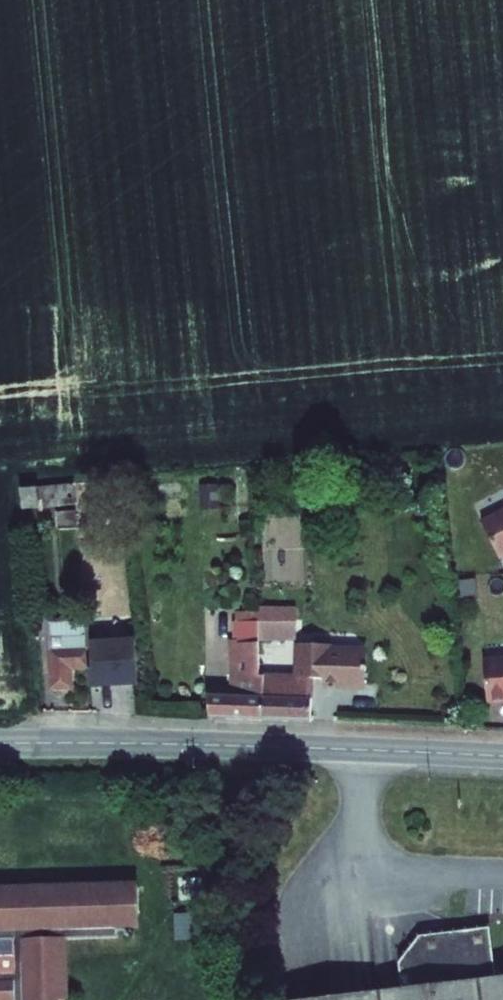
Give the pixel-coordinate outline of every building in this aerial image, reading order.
[(121,479),(71,484),(72,504),(102,501),(103,505),(123,502),(121,479)] [(71,484),(17,488),(19,510),(72,504),(71,484)] [(73,511),(54,513),(54,531),(74,529),(73,511)] [(480,523),(498,558),(502,556),(502,511),(480,523)] [(298,610),(251,614),(252,645),(299,641),(298,610)] [(204,696),(204,720),(256,722),(255,688),(254,677),(252,645),(251,614),(237,615),(237,626),(231,627),(231,645),(229,649),(231,696),(204,696)] [(128,619),(108,620),(108,647),(91,649),(92,667),(111,668),(112,687),(131,686),(128,619)] [(82,621),(45,621),(48,688),(69,688),(69,670),(85,669),(82,621)] [(255,688),(256,722),(309,723),(311,680),(323,680),(322,684),(362,686),(363,655),(324,654),(319,649),(300,648),(299,679),(254,677),(255,688)] [(486,704),(502,703),(502,660),(482,662),(486,704)] [(72,999),(65,999),(64,938),(117,937),(117,927),(138,927),(136,884),(0,888),(0,999),(72,999)] [(491,906),(425,913),(405,940),(408,965),(284,980),(287,999),(502,999),(502,955),(501,955),(495,905),(491,906)] [(175,940),(192,937),(189,915),(171,918),(175,940)]
